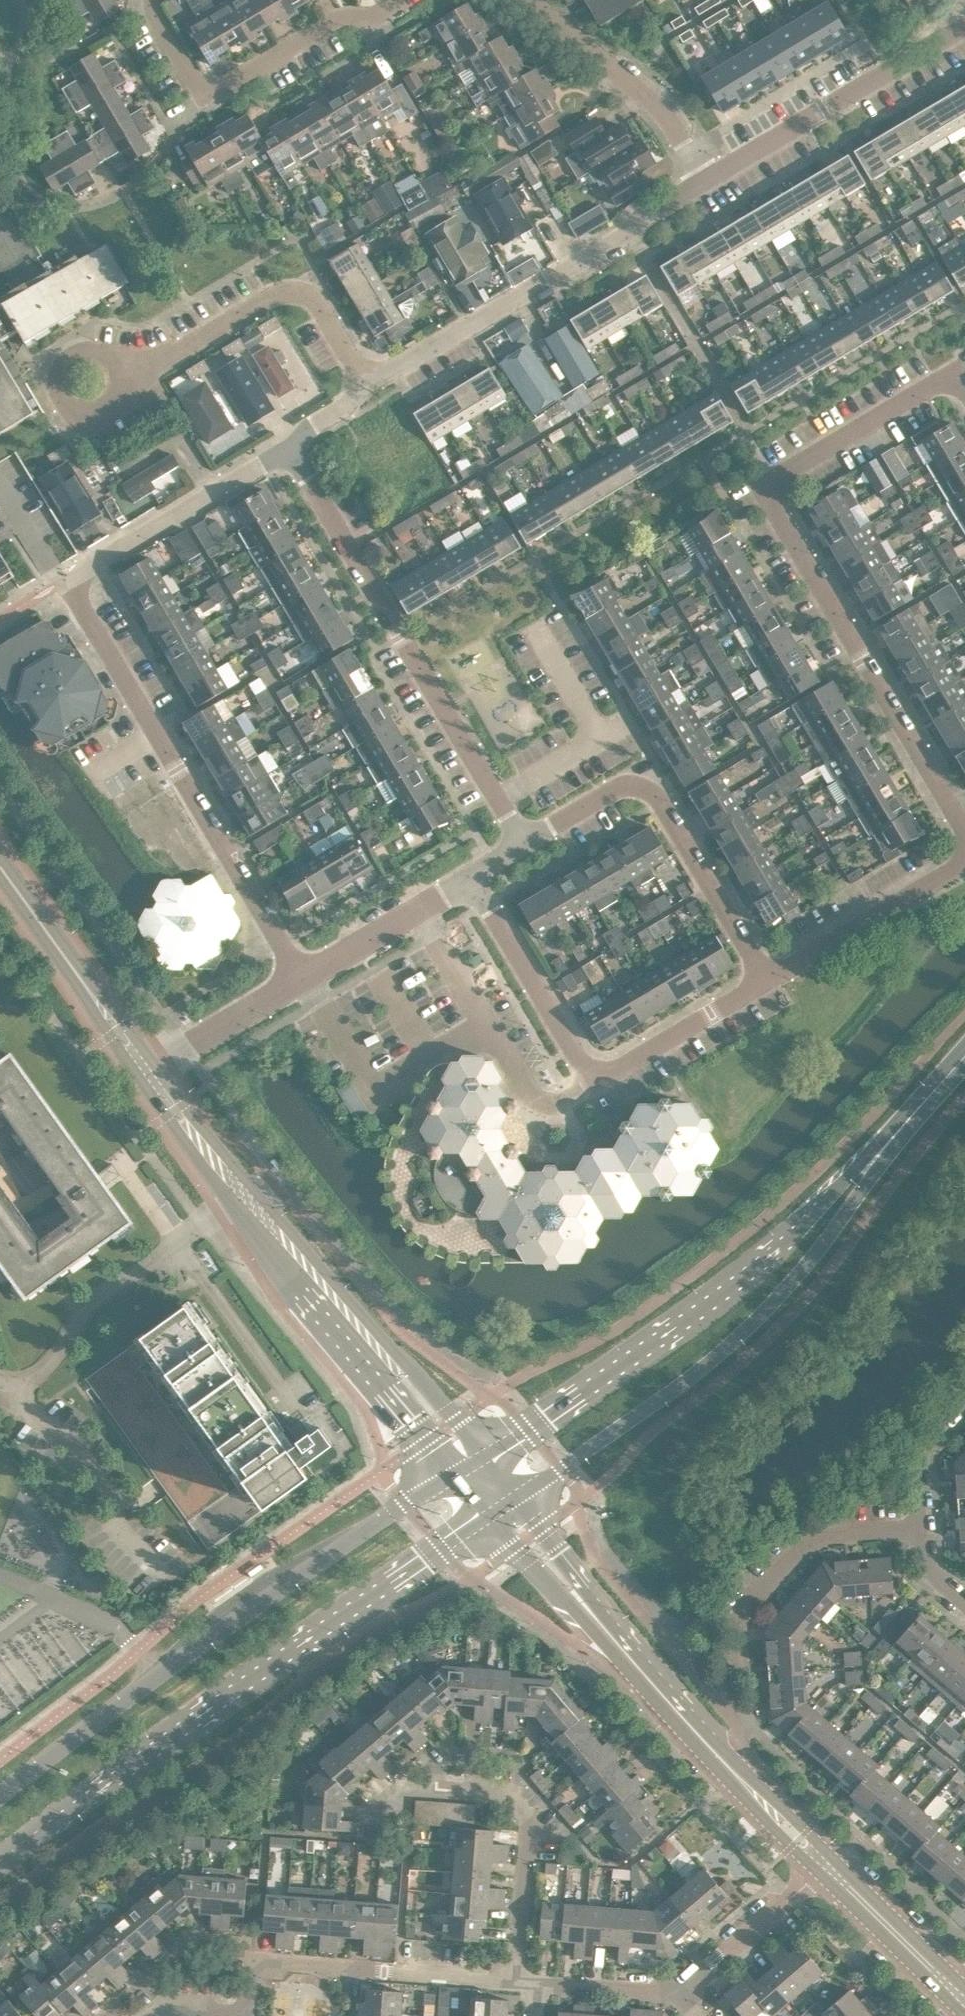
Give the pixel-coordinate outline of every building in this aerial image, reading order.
[(67,8),(74,20),(90,10),(97,23),(119,10),(114,0),(80,0),(67,8)] [(210,64),(219,59),(217,55),(228,49),(199,0),(198,0),(190,5),(199,18),(187,25),(210,64)] [(215,9),(210,0),(199,0),(228,49),(238,42),(240,46),(249,41),(227,2),(215,9)] [(227,2),(249,41),(258,35),(256,32),(267,25),(252,0),(229,0),(227,2)] [(277,19),(280,23),(289,17),(278,0),(252,0),(267,25),(277,19)] [(298,12),(295,8),(306,2),(305,0),(278,0),(289,17),(298,12)] [(599,25),(642,0),(584,0),(599,25)] [(910,9),(925,0),(905,0),(910,9)] [(698,14),(709,8),(705,1),(694,7),(698,14)] [(826,2),(808,13),(829,48),(847,37),(826,2)] [(437,33),(444,44),(483,21),(477,12),(474,14),(467,3),(418,32),(423,41),(437,33)] [(724,8),(713,14),(717,21),(728,14),(724,8)] [(808,13),(790,24),(811,59),(829,48),(808,13)] [(706,28),(717,21),(713,14),(702,21),(706,28)] [(685,22),(681,15),(670,22),(674,29),(685,22)] [(447,58),(452,66),(490,42),(484,32),(488,30),(483,21),(444,44),(451,56),(447,58)] [(672,28),(668,22),(662,26),(665,32),(672,28)] [(790,24),(773,34),(794,69),(811,59),(790,24)] [(693,35),(689,29),(678,35),(682,42),(693,35)] [(773,34),(755,45),(776,80),(794,69),(773,34)] [(501,37),(490,42),(452,66),(457,74),(471,66),(478,77),(517,54),(511,45),(507,47),(501,37)] [(776,80),(755,45),(738,55),(759,90),(776,80)] [(77,79),(62,88),(69,100),(121,70),(115,59),(101,67),(93,53),(70,67),(77,79)] [(476,106),(486,99),(525,76),(524,75),(518,65),(522,63),(517,54),(478,77),(485,89),(471,97),(476,106)] [(738,55),(720,66),(741,101),(759,90),(738,55)] [(720,66),(702,77),(723,112),(741,101),(720,66)] [(365,72),(356,77),(380,116),(399,105),(407,118),(418,112),(401,84),(391,90),(379,69),(367,76),(365,72)] [(505,114),(511,110),(550,87),(545,78),(541,80),(534,69),(524,75),(525,76),(486,99),(491,107),(498,103),(505,114)] [(121,70),(69,100),(76,112),(91,103),(100,117),(111,110),(108,106),(120,99),(113,88),(127,80),(121,70)] [(421,85),(422,85),(413,71),(403,77),(411,91),(421,85)] [(380,116),(356,77),(347,82),(349,86),(339,93),(368,142),(376,137),(380,137),(385,133),(387,131),(388,130),(380,116)] [(964,124),(964,84),(947,95),(964,124)] [(415,97),(424,91),(421,85),(411,91),(415,97)] [(510,139),(513,137),(520,149),(555,128),(548,116),(558,110),(552,98),(556,96),(550,87),(511,110),(505,114),(512,125),(504,130),(510,139)] [(360,147),(368,142),(339,93),(328,99),(326,95),(317,100),(340,140),(352,133),(360,147)] [(945,135),(964,124),(947,95),(928,106),(945,135)] [(96,148),(148,117),(143,107),(129,115),(120,99),(108,106),(111,110),(100,117),(105,127),(90,136),(90,137),(96,148)] [(310,110),(300,116),(329,165),(337,160),(329,146),(340,140),(317,100),(308,106),(310,110)] [(910,117),(927,146),(945,135),(928,106),(910,117)] [(434,130),(444,124),(438,114),(428,119),(434,130)] [(261,139),(247,115),(236,122),(233,118),(224,123),(248,162),(259,155),(267,169),(275,164),(261,139)] [(287,118),(278,124),(301,163),(312,156),(321,170),(329,165),(300,116),(289,122),(287,118)] [(141,135),(154,127),(148,117),(96,148),(103,160),(119,151),(126,163),(149,149),(141,135)] [(908,157),(927,146),(910,117),(891,128),(908,157)] [(580,149),(592,169),(593,170),(633,146),(632,145),(619,123),(599,136),(590,121),(566,137),(575,152),(580,149)] [(207,139),(236,187),(244,182),(236,169),(248,162),(224,123),(215,128),(218,132),(207,139)] [(301,163),(278,124),(269,129),(271,133),(261,139),(275,164),(289,188),(298,183),(290,169),(301,163)] [(440,140),(450,134),(444,124),(434,130),(440,140)] [(908,157),(891,128),(872,140),(890,168),(908,157)] [(96,148),(90,137),(76,145),(67,130),(55,137),(85,189),(96,183),(87,169),(103,160),(96,148)] [(85,189),(55,137),(43,144),(52,160),(40,167),(53,190),(67,181),(75,195),(85,189)] [(236,187),(207,139),(196,145),(194,141),(184,147),(191,158),(181,164),(193,184),(203,178),(208,185),(220,178),(228,192),(236,187)] [(548,140),(530,152),(538,165),(556,154),(548,140)] [(607,173),(614,186),(607,190),(616,205),(641,189),(633,176),(655,162),(641,140),(632,145),(633,146),(593,170),(592,169),(588,172),(594,181),(607,173)] [(870,180),(890,168),(872,140),(853,151),(870,180)] [(535,192),(544,186),(546,185),(542,180),(543,179),(528,152),(517,158),(532,185),(532,186),(535,192)] [(460,183),(466,195),(519,165),(512,153),(460,183)] [(865,183),(848,154),(828,166),(845,195),(865,183)] [(845,195),(828,166),(810,177),(827,206),(845,195)] [(443,170),(420,183),(429,199),(452,186),(443,170)] [(951,188),(963,181),(958,174),(947,181),(951,188)] [(827,206),(810,177),(791,188),(808,217),(827,206)] [(940,195),(951,188),(947,181),(936,187),(940,195)] [(401,203),(389,182),(382,185),(374,190),(386,212),(401,203)] [(409,210),(428,199),(419,184),(399,195),(408,211),(409,210)] [(441,205),(459,195),(455,186),(453,187),(436,196),(441,205)] [(546,209),(547,209),(555,204),(544,186),(535,192),(546,209)] [(964,197),(964,187),(955,193),(959,201),(964,197)] [(504,188),(481,200),(507,246),(530,233),(504,188)] [(789,228),(808,217),(791,188),(772,199),(789,228)] [(948,208),(959,201),(955,193),(943,200),(948,208)] [(404,213),(411,226),(413,229),(445,211),(441,205),(436,196),(430,199),(409,210),(408,211),(404,213)] [(914,210),(926,203),(921,196),(910,203),(914,210)] [(770,239),(789,228),(772,199),(753,210),(770,239)] [(903,217),(914,210),(910,203),(899,209),(903,217)] [(562,215),(555,204),(548,208),(555,219),(562,215)] [(578,238),(608,219),(599,205),(569,223),(578,238)] [(94,241),(90,244),(86,246),(46,270),(38,257),(42,255),(13,207),(0,207),(0,281),(3,286),(8,283),(12,290),(0,298),(0,342),(2,341),(7,338),(11,346),(12,347),(13,347),(11,344),(22,338),(24,341),(25,342),(124,283),(126,282),(104,244),(98,248),(94,241)] [(921,223),(932,217),(928,209),(916,216),(921,223)] [(752,250),(770,239),(753,210),(735,221),(752,250)] [(904,233),(916,227),(911,219),(900,226),(904,233)] [(733,261),(752,250),(735,221),(716,232),(733,261)] [(453,222),(428,236),(460,287),(488,270),(483,262),(493,256),(478,231),(462,240),(453,222)] [(870,236),(881,230),(877,222),(866,229),(870,236)] [(405,241),(416,234),(413,229),(411,226),(400,233),(405,241)] [(859,243),(870,236),(866,229),(854,236),(859,243)] [(733,261),(716,232),(698,243),(715,272),(733,261)] [(410,248),(421,242),(416,234),(405,241),(410,248)] [(878,249),(889,242),(884,235),(873,242),(878,249)] [(959,287),(964,283),(964,253),(961,246),(960,247),(955,238),(938,248),(943,257),(941,258),(959,287)] [(328,260),(340,279),(369,262),(357,242),(328,260)] [(866,256),(878,249),(873,242),(862,248),(866,256)] [(715,272),(698,243),(679,254),(696,283),(715,272)] [(833,259),(844,252),(840,244),(828,251),(833,259)] [(877,250),(869,255),(873,261),(881,256),(877,250)] [(822,265),(833,259),(828,251),(817,258),(822,265)] [(677,295),(696,283),(679,254),(659,266),(677,295)] [(512,282),(542,271),(537,257),(507,267),(512,282)] [(840,271),(852,265),(847,257),(836,264),(840,271)] [(917,272),(934,302),(953,290),(936,261),(917,272)] [(351,298),(380,281),(369,262),(340,279),(351,298)] [(829,278),(840,271),(836,264),(825,270),(829,278)] [(422,281),(433,274),(428,266),(417,273),(422,281)] [(797,283),(808,277),(804,269),(792,276),(797,283)] [(898,283),(915,312),(932,302),(932,303),(934,302),(917,272),(898,283)] [(391,299),(362,316),(374,336),(403,319),(406,315),(408,308),(408,302),(407,300),(437,282),(433,274),(422,281),(391,299)] [(646,274),(626,286),(643,315),(663,303),(646,274)] [(786,290),(797,283),(792,276),(781,283),(786,290)] [(801,291),(813,284),(808,277),(797,283),(801,291)] [(362,316),(391,299),(380,281),(351,298),(362,316)] [(790,298),(801,291),(797,283),(786,290),(790,298)] [(898,283),(879,294),(897,324),(899,323),(898,322),(915,312),(898,283)] [(625,326),(643,315),(626,286),(608,297),(625,326)] [(758,303),(769,296),(765,289),(754,295),(758,303)] [(897,324),(879,294),(861,305),(878,335),(897,324)] [(747,310),(758,303),(754,295),(742,302),(747,310)] [(606,337),(625,326),(608,297),(589,308),(606,337)] [(766,316),(777,309),(772,301),(761,308),(766,316)] [(878,335),(861,305),(842,317),(859,346),(876,335),(876,336),(878,335)] [(587,348),(606,337),(589,308),(569,319),(587,348)] [(754,322),(766,316),(761,308),(750,315),(754,322)] [(721,325),(732,318),(728,311),(716,317),(721,325)] [(262,336),(282,325),(276,315),(257,326),(257,327),(262,336)] [(710,332),(721,325),(716,317),(705,324),(710,332)] [(859,346),(842,317),(823,328),(841,357),(842,356),(859,346)] [(512,342),(529,332),(521,318),(503,328),(512,342)] [(729,338),(740,331),(735,323),(724,330),(729,338)] [(263,337),(262,336),(257,327),(240,337),(247,348),(263,337)] [(573,328),(549,342),(576,387),(601,374),(573,328)] [(823,328),(805,339),(822,368),(841,357),(823,328)] [(717,344),(729,338),(724,330),(713,337),(717,344)] [(227,358),(246,347),(240,337),(222,348),(227,358)] [(786,350),(803,379),(820,369),(822,368),(805,339),(786,350)] [(668,356),(679,350),(675,342),(664,349),(668,356)] [(535,344),(502,364),(534,416),(567,395),(535,344)] [(3,432),(34,413),(27,402),(32,399),(0,345),(0,434),(3,432)] [(298,390),(271,347),(254,358),(281,401),(298,390)] [(657,363),(668,356),(664,349),(652,356),(657,363)] [(767,361),(785,390),(787,389),(786,389),(803,379),(786,350),(767,361)] [(676,369),(687,363),(683,355),(671,362),(676,369)] [(191,380),(209,369),(203,359),(185,370),(191,380)] [(767,361),(749,372),(766,401),(785,390),(767,361)] [(664,376),(676,369),(671,362),(660,368),(664,376)] [(631,379),(642,372),(638,364),(627,371),(631,379)] [(243,365),(221,379),(240,411),(262,398),(243,365)] [(487,408),(506,396),(489,367),(470,379),(487,408)] [(620,385),(631,379),(627,371),(615,378),(620,385)] [(747,413),(750,411),(750,410),(764,402),(766,401),(749,372),(729,384),(747,413)] [(239,429),(208,377),(178,395),(209,447),(239,429)] [(578,410),(583,407),(581,405),(592,399),(592,398),(604,391),(610,388),(604,377),(586,388),(584,386),(569,395),(578,410)] [(639,391),(650,385),(645,377),(634,384),(639,391)] [(468,419),(487,408),(470,379),(451,390),(468,419)] [(627,398),(639,391),(634,384),(623,390),(627,398)] [(450,430),(468,419),(451,390),(432,401),(450,430)] [(716,392),(696,403),(713,433),(715,431),(729,423),(730,423),(733,421),(716,392)] [(594,401),(598,408),(610,402),(605,394),(594,401)] [(532,422),(539,433),(570,415),(578,410),(569,395),(560,400),(536,417),(537,419),(532,422)] [(430,441),(450,430),(432,401),(413,412),(430,441)] [(583,407),(587,415),(598,408),(594,401),(583,407)] [(713,433),(696,403),(677,414),(695,444),(713,433)] [(695,444),(677,414),(659,425),(676,454),(693,444),(693,445),(695,444)] [(564,436),(575,429),(571,421),(559,428),(564,436)] [(925,463),(962,441),(951,421),(940,428),(936,421),(910,436),(915,446),(922,442),(932,459),(925,463)] [(514,426),(519,435),(525,432),(521,423),(514,426)] [(676,454),(659,425),(640,436),(658,466),(660,465),(659,464),(676,454)] [(553,442),(564,436),(559,428),(548,435),(553,442)] [(512,449),(523,443),(519,435),(507,442),(512,449)] [(658,466),(640,436),(622,447),(639,477),(658,466)] [(964,464),(964,445),(962,441),(925,463),(937,481),(964,464)] [(501,456),(512,449),(507,442),(496,448),(501,456)] [(53,465),(71,453),(70,452),(65,444),(47,455),(53,465)] [(121,473),(147,457),(139,444),(113,461),(121,473)] [(527,458),(538,451),(533,444),(522,450),(527,458)] [(896,480),(908,473),(893,446),(880,453),(896,480)] [(639,477),(622,447),(603,459),(620,488),(637,477),(637,478),(639,477)] [(515,464),(527,458),(522,450),(511,457),(515,464)] [(176,451),(122,485),(133,502),(186,468),(176,451)] [(475,471),(486,465),(481,457),(470,464),(475,471)] [(875,493),(878,491),(890,483),(875,457),(859,466),(875,493)] [(584,470),(601,499),(603,498),(620,488),(603,459),(584,470)] [(69,461),(41,479),(78,535),(105,517),(69,461)] [(463,478),(475,471),(470,464),(459,471),(463,478)] [(964,490),(964,464),(937,481),(948,500),(964,490)] [(489,480),(500,474),(495,466),(484,473),(489,480)] [(601,499),(584,470),(565,481),(583,510),(601,499)] [(901,488),(913,481),(908,473),(896,480),(901,488)] [(472,490),(483,483),(479,476),(467,483),(472,490)] [(583,510),(565,481),(547,492),(564,521),(581,511),(583,510)] [(883,498),(895,491),(890,483),(878,491),(883,498)] [(245,526),(275,508),(263,489),(253,495),(248,487),(224,501),(230,510),(234,507),(245,526)] [(818,526),(848,509),(857,504),(849,491),(846,488),(842,488),(838,488),(825,496),(824,494),(821,496),(822,498),(807,507),(818,526)] [(964,515),(964,490),(948,500),(946,501),(957,520),(964,515)] [(445,506),(457,499),(452,492),(441,499),(445,506)] [(564,521),(547,492),(528,503),(546,532),(548,531),(547,531),(564,521)] [(112,519),(122,514),(111,496),(102,501),(112,519)] [(434,513),(445,506),(441,499),(429,505),(434,513)] [(509,515),(526,544),(546,532),(528,503),(509,515)] [(915,519),(927,512),(922,504),(910,511),(915,519)] [(249,548),(286,527),(275,508),(245,526),(238,530),(249,548)] [(848,509),(818,526),(829,545),(859,527),(848,509)] [(699,549),(729,532),(717,511),(718,511),(717,510),(712,514),(711,512),(704,518),(687,529),(699,549)] [(903,526),(915,519),(910,511),(899,518),(903,526)] [(920,527),(931,520),(927,512),(915,519),(920,527)] [(408,528),(419,521),(415,514),(404,521),(408,528)] [(957,520),(964,533),(964,515),(957,520)] [(205,549),(217,542),(203,518),(191,526),(205,549)] [(501,558),(521,547),(504,518),(484,529),(501,558)] [(908,534),(920,527),(915,519),(903,526),(908,534)] [(397,535),(408,528),(404,521),(392,527),(397,535)] [(869,521),(859,527),(829,545),(840,564),(880,540),(869,521)] [(260,567),(297,545),(286,527),(249,548),(260,567)] [(183,563),(188,559),(200,552),(186,529),(169,539),(183,563)] [(501,558),(484,529),(466,540),(483,569),(499,559),(500,560),(501,558)] [(710,568),(740,550),(729,532),(699,549),(710,568)] [(370,551),(381,544),(377,536),(366,543),(370,551)] [(645,555),(648,553),(664,544),(659,536),(641,547),(645,555)] [(483,569),(466,540),(447,551),(464,581),(466,579),(483,569)] [(851,582),(881,564),(890,559),(879,541),(881,540),(880,540),(840,564),(851,582)] [(940,555),(952,547),(947,540),(935,547),(940,555)] [(210,557),(222,550),(217,542),(205,549),(210,557)] [(278,581),(308,564),(297,545),(260,567),(271,586),(278,581)] [(634,562),(643,556),(645,555),(641,547),(629,554),(634,562)] [(952,547),(940,555),(944,562),(951,574),(963,567),(956,555),(952,547)] [(713,591),(721,586),(751,569),(740,550),(710,568),(702,573),(709,584),(704,587),(707,592),(712,589),(713,591)] [(922,565),(934,558),(930,550),(918,557),(922,565)] [(464,581),(447,551),(428,562),(446,592),(464,581)] [(193,567),(205,560),(200,552),(188,559),(193,567)] [(9,572),(10,571),(0,554),(0,577),(9,572)] [(149,556),(119,574),(131,594),(160,576),(149,556)] [(927,573),(939,565),(934,558),(922,565),(927,573)] [(890,559),(881,564),(851,582),(862,601),(901,578),(890,559)] [(446,592),(428,562),(410,573),(427,602),(444,592),(444,593),(446,592)] [(278,581),(271,586),(282,604),(289,600),(319,582),(308,564),(278,581)] [(664,581),(676,574),(672,566),(660,573),(664,581)] [(732,605),(762,587),(751,569),(721,586),(713,591),(724,610),(728,608),(732,605)] [(227,586),(239,579),(235,571),(223,579),(227,586)] [(427,602),(410,573),(390,585),(407,614),(427,602)] [(610,575),(603,579),(585,589),(576,592),(577,594),(572,596),(572,597),(573,597),(585,617),(615,599),(622,595),(610,575)] [(160,576),(131,594),(142,612),(172,594),(160,576)] [(647,591),(659,584),(654,576),(642,583),(647,591)] [(901,578),(862,601),(874,620),(912,597),(901,578)] [(232,594),(244,587),(239,579),(227,586),(232,594)] [(210,597),(222,589),(217,582),(205,589),(210,597)] [(300,619),(330,601),(319,582),(289,600),(282,604),(293,623),(300,619)] [(945,601),(949,608),(961,601),(957,593),(950,582),(938,589),(945,601)] [(743,624),(773,606),(762,587),(732,605),(728,608),(736,622),(728,627),(731,632),(733,630),(743,624)] [(215,604),(227,597),(222,589),(210,597),(215,604)] [(182,613),(172,594),(142,612),(153,631),(183,613),(182,613)] [(682,610),(694,603),(689,595),(677,602),(682,610)] [(615,599),(585,617),(596,636),(626,618),(615,599)] [(304,641),(311,637),(341,619),(330,601),(300,619),(293,623),(304,641)] [(960,627),(964,624),(964,608),(961,601),(949,608),(954,616),(960,627)] [(888,645),(918,627),(927,622),(915,602),(877,625),(888,645)] [(686,618),(698,611),(694,603),(682,610),(686,618)] [(664,620),(676,613),(672,605),(660,612),(664,620)] [(183,613),(153,631),(164,649),(194,631),(194,632),(205,626),(193,606),(182,613),(183,613)] [(773,606),(743,624),(754,643),(784,625),(773,606)] [(247,625),(259,618),(254,610),(242,617),(247,625)] [(669,628),(681,621),(676,613),(664,620),(669,628)] [(235,632),(247,625),(242,617),(230,624),(235,632)] [(251,633),(254,631),(263,626),(259,618),(247,625),(251,633)] [(637,636),(626,618),(596,636),(607,654),(637,636)] [(341,619),(311,637),(322,657),(352,639),(341,619)] [(2,688),(10,690),(40,740),(47,742),(54,744),(67,736),(66,734),(69,731),(71,729),(73,726),(76,724),(79,721),(82,719),(85,718),(88,716),(92,715),(95,714),(99,713),(102,713),(103,715),(104,714),(108,700),(107,698),(106,699),(103,697),(100,695),(97,693),(95,690),(93,687),(91,684),(89,681),(88,678),(86,674),(86,671),(85,667),(85,664),(86,663),(78,649),(64,646),(50,622),(42,620),(0,645),(0,685),(2,688)] [(938,640),(927,622),(918,627),(888,645),(899,663),(938,640)] [(239,640),(249,634),(251,633),(247,625),(235,632),(239,640)] [(765,661),(795,643),(784,625),(754,643),(765,661)] [(194,632),(194,631),(164,649),(175,668),(205,650),(194,632)] [(704,647),(716,640),(711,633),(699,640),(704,647)] [(637,636),(607,654),(618,673),(648,655),(637,636)] [(715,666),(727,659),(716,640),(704,647),(715,666)] [(899,663),(911,682),(949,659),(938,640),(899,663)] [(687,658),(699,650),(694,643),(682,650),(687,658)] [(768,685),(777,680),(776,680),(806,662),(795,643),(765,661),(757,666),(768,685)] [(271,661),(283,653),(279,646),(267,653),(271,661)] [(322,690),(361,667),(349,648),(311,671),(322,690)] [(186,686),(216,669),(205,650),(175,668),(186,686)] [(691,665),(703,658),(699,650),(687,658),(691,665)] [(276,668),(288,661),(283,653),(271,661),(276,668)] [(648,655),(618,673),(629,692),(659,674),(648,655)] [(255,672),(267,665),(262,657),(250,664),(255,672)] [(922,700),(960,678),(949,659),(911,682),(922,700)] [(806,662),(776,680),(777,680),(788,699),(818,681),(806,662)] [(372,686),(361,667),(322,690),(333,709),(342,703),(372,686)] [(186,686),(197,706),(227,688),(216,669),(186,686)] [(726,685),(738,677),(733,670),(721,677),(726,685)] [(659,674),(629,692),(640,710),(670,693),(659,674)] [(731,692),(743,685),(738,677),(726,685),(731,692)] [(933,719),(964,700),(964,686),(960,678),(922,700),(933,719)] [(709,695),(721,688),(716,680),(704,687),(709,695)] [(803,724),(843,700),(831,680),(791,704),(803,724)] [(280,699),(292,692),(288,684),(276,691),(280,699)] [(383,704),(372,686),(342,703),(353,722),(383,704)] [(259,702),(271,695),(266,688),(254,695),(259,702)] [(708,706),(713,703),(725,695),(721,688),(709,695),(704,698),(708,706)] [(670,693),(640,710),(651,729),(690,706),(687,700),(678,705),(670,693)] [(263,710),(276,703),(271,695),(259,702),(263,710)] [(742,711),(754,704),(749,696),(737,703),(742,711)] [(824,736),(854,718),(843,700),(803,724),(814,742),(824,736)] [(933,719),(944,738),(964,725),(964,700),(933,719)] [(194,741),(224,723),(213,704),(183,721),(194,741)] [(394,723),(383,704),(353,722),(343,727),(354,746),(355,746),(364,741),(394,723)] [(690,706),(651,729),(662,747),(701,724),(690,706)] [(298,729),(310,722),(306,714),(294,722),(298,729)] [(224,723),(194,741),(205,759),(235,742),(246,735),(235,717),(232,718),(224,723)] [(731,732),(743,725),(738,717),(726,724),(731,732)] [(854,718),(824,736),(814,742),(825,761),(865,737),(854,718)] [(303,737),(315,730),(310,722),(298,729),(303,737)] [(405,741),(394,723),(364,741),(355,746),(366,764),(405,741)] [(701,724),(662,747),(673,766),(703,748),(693,730),(702,725),(701,724)] [(281,740),(293,732),(288,725),(276,732),(281,740)] [(735,740),(747,733),(743,725),(731,732),(735,740)] [(964,750),(964,725),(944,738),(955,756),(964,750)] [(768,744),(780,737),(776,729),(764,736),(768,744)] [(286,747),(298,740),(293,732),(281,740),(286,747)] [(779,763),(792,756),(780,737),(768,744),(779,763)] [(836,779),(876,755),(865,737),(825,761),(836,779)] [(386,778),(416,760),(405,741),(366,764),(378,783),(386,778)] [(235,742),(205,759),(216,778),(246,760),(235,742)] [(755,761),(767,754),(763,746),(751,753),(755,761)] [(703,748),(673,766),(685,785),(715,768),(703,748)] [(955,756),(964,774),(964,750),(955,756)] [(318,768),(330,761),(325,753),(313,760),(318,768)] [(246,760),(216,778),(227,797),(268,773),(257,754),(246,760)] [(847,798),(887,774),(876,755),(836,779),(847,798)] [(306,775),(318,768),(313,760),(301,767),(306,775)] [(416,760),(386,778),(378,783),(376,784),(387,803),(397,797),(427,779),(416,760)] [(322,776),(334,769),(330,761),(318,768),(322,776)] [(310,783),(322,776),(318,768),(306,775),(310,783)] [(788,783),(800,776),(795,768),(783,775),(788,783)] [(268,773),(227,797),(238,815),(279,791),(268,773)] [(729,792),(718,773),(688,791),(699,810),(729,792)] [(858,817),(898,793),(887,774),(847,798),(858,817)] [(776,790),(788,783),(783,775),(771,782),(776,790)] [(792,790),(795,789),(804,783),(800,776),(788,783),(792,790)] [(438,797),(427,779),(397,797),(408,815),(438,797)] [(780,798),(790,792),(792,790),(788,783),(776,790),(780,798)] [(342,804),(355,797),(350,789),(338,796),(342,804)] [(279,791),(238,815),(250,834),(287,813),(281,802),(283,798),(279,791)] [(740,811),(729,792),(699,810),(711,829),(740,811)] [(872,833),(909,811),(898,793),(858,817),(867,832),(870,830),(872,833)] [(347,812),(359,805),(355,797),(342,804),(347,812)] [(450,818),(438,797),(408,815),(420,836),(438,825),(438,826),(447,823),(446,821),(452,819),(451,818),(450,818)] [(317,818),(325,813),(318,801),(310,806),(317,818)] [(812,818),(824,811),(820,803),(808,811),(812,818)] [(310,822),(317,818),(310,806),(303,810),(310,822)] [(711,829),(722,847),(751,829),(760,824),(749,806),(740,811),(711,829)] [(817,826),(829,819),(824,811),(812,818),(817,826)] [(885,862),(899,854),(895,847),(921,832),(909,811),(872,833),(882,850),(881,854),(885,862)] [(795,829),(807,821),(803,814),(791,821),(795,829)] [(800,836),(812,829),(807,821),(795,829),(800,836)] [(280,840),(288,835),(281,823),(273,828),(280,840)] [(362,874),(373,867),(371,864),(347,824),(328,835),(352,876),(359,871),(362,874)] [(365,841),(377,834),(372,826),(360,833),(365,841)] [(650,826),(631,838),(649,867),(668,856),(650,826)] [(260,852),(273,844),(280,840),(273,828),(253,840),(260,852)] [(763,848),(751,829),(722,847),(733,866),(763,848)] [(369,849),(381,842),(377,834),(365,841),(369,849)] [(309,846),(315,857),(335,890),(346,883),(344,880),(352,876),(328,835),(309,846)] [(631,838),(612,849),(630,878),(635,887),(654,876),(649,867),(631,838)] [(834,855),(846,848),(842,840),(830,848),(834,855)] [(763,848),(733,866),(744,884),(774,867),(763,848)] [(612,849),(594,860),(611,890),(630,878),(612,849)] [(817,866),(829,859),(825,851),(813,858),(817,866)] [(295,910),(294,910),(315,898),(297,868),(291,857),(284,861),(290,872),(276,880),(277,880),(269,885),(275,895),(283,891),(287,897),(286,898),(289,906),(291,905),(293,911),(295,910)] [(315,857),(297,868),(315,898),(322,893),(324,897),(335,890),(315,857)] [(594,860),(575,871),(593,901),(611,890),(594,860)] [(785,885),(774,867),(744,884),(755,903),(785,885)] [(851,883),(863,876),(858,868),(846,875),(851,883)] [(593,901),(575,871),(557,882),(574,912),(593,901)] [(185,885),(181,879),(162,879),(153,895),(157,902),(154,908),(146,908),(137,924),(147,940),(154,940),(157,946),(154,952),(163,969),(182,968),(186,962),(193,962),(196,968),(215,968),(224,951),(221,945),(224,939),(231,939),(240,923),(231,907),(235,901),(231,894),(223,894),(211,873),(191,885),(185,885)] [(834,893),(846,886),(841,878),(829,885),(834,893)] [(557,882),(538,893),(556,923),(574,912),(557,882)] [(682,899),(690,894),(683,882),(675,886),(682,899)] [(801,912),(797,906),(785,885),(755,903),(767,923),(766,924),(767,925),(771,921),(773,923),(780,917),(779,916),(782,914),(786,921),(801,912)] [(556,923),(538,893),(519,904),(536,934),(556,923)] [(693,916),(701,911),(693,899),(685,904),(693,916)] [(652,916),(660,912),(653,900),(645,904),(652,916)] [(645,921),(652,916),(645,904),(638,909),(645,921)] [(663,933),(670,929),(663,917),(656,921),(663,933)] [(655,938),(663,933),(656,921),(648,926),(655,938)] [(617,941),(625,936),(618,924),(610,929),(617,941)] [(609,945),(617,941),(610,929),(602,934),(609,945)] [(715,935),(696,947),(714,977),(733,965),(715,935)] [(624,953),(632,948),(625,936),(617,941),(624,953)] [(616,957),(624,953),(617,941),(609,945),(616,957)] [(578,960),(586,956),(579,944),(571,948),(578,960)] [(696,947),(677,958),(695,988),(714,977),(696,947)] [(559,972),(567,967),(560,955),(552,960),(559,972)] [(677,958),(659,969),(676,999),(695,988),(677,958)] [(588,978),(596,973),(589,961),(581,966),(588,978)] [(659,969),(640,980),(658,1010),(676,999),(659,969)] [(569,989),(577,984),(570,972),(562,977),(569,989)] [(640,980),(621,991),(639,1021),(658,1010),(640,980)] [(621,991),(603,1002),(621,1032),(639,1021),(621,991)] [(621,1032),(603,1002),(583,1014),(601,1043),(621,1032)] [(26,1298),(132,1222),(11,1054),(0,1061),(0,1263),(26,1298)] [(425,1076),(395,1129),(393,1134),(391,1139),(389,1144),(387,1149),(386,1154),(385,1159),(384,1164),(384,1170),(384,1175),(384,1180),(385,1186),(386,1191),(387,1196),(388,1201),(390,1206),(392,1211),(395,1216),(398,1221),(401,1225),(404,1229),(407,1233),(411,1237),(415,1241),(419,1244),(424,1247),(428,1250),(433,1253),(438,1255),(443,1257),(448,1258),(453,1260),(458,1261),(463,1262),(469,1262),(474,1262),(543,1261),(547,1268),(555,1268),(559,1261),(577,1261),(586,1245),(593,1246),(598,1238),(594,1232),(603,1216),(620,1216),(624,1210),(631,1210),(640,1194),(657,1194),(661,1200),(669,1200),(673,1193),(691,1193),(700,1177),(707,1177),(711,1170),(708,1164),(717,1148),(707,1132),(711,1126),(708,1120),(707,1119),(699,1119),(690,1103),(672,1104),(669,1097),(660,1097),(656,1104),(638,1104),(629,1120),(622,1120),(618,1127),(622,1133),(613,1149),(595,1149),(591,1155),(584,1155),(575,1171),(557,1171),(554,1165),(546,1165),(542,1172),(524,1172),(519,1180),(511,1165),(519,1150),(515,1143),(508,1143),(505,1147),(492,1140),(507,1113),(515,1113),(519,1106),(515,1099),(507,1099),(499,1084),(502,1077),(493,1061),(485,1061),(482,1055),(463,1055),(459,1062),(447,1062),(444,1062),(442,1062),(439,1063),(437,1064),(435,1065),(433,1067),(431,1068),(429,1070),(428,1072),(427,1074),(425,1076)] [(187,1521),(190,1525),(207,1549),(313,1473),(306,1463),(332,1444),(320,1427),(293,1446),(190,1302),(84,1378),(157,1480),(162,1486),(168,1494),(187,1521)] [(957,1507),(964,1507),(964,1449),(954,1462),(957,1507)] [(890,1557),(868,1558),(870,1593),(893,1591),(890,1557)] [(870,1593),(868,1558),(822,1562),(808,1579),(834,1601),(839,1595),(870,1593)] [(834,1601),(808,1579),(793,1595),(820,1618),(834,1601)] [(820,1618),(793,1595),(779,1612),(806,1634),(820,1618)] [(888,1623),(896,1613),(889,1607),(881,1617),(888,1623)] [(765,1628),(768,1674),(803,1671),(801,1640),(806,1634),(779,1612),(765,1628)] [(881,1659),(891,1647),(908,1661),(936,1629),(919,1614),(910,1624),(901,1616),(871,1651),(881,1659)] [(880,1632),(888,1623),(881,1617),(873,1626),(880,1632)] [(924,1675),(952,1643),(936,1629),(908,1661),(924,1675)] [(867,1647),(875,1637),(869,1632),(861,1641),(867,1647)] [(424,1643),(414,1651),(427,1667),(437,1659),(424,1643)] [(941,1689),(964,1661),(964,1654),(952,1643),(924,1675),(941,1689)] [(853,1665),(861,1664),(860,1651),(852,1652),(853,1665)] [(844,1666),(853,1665),(852,1652),(843,1652),(844,1666)] [(964,1694),(964,1661),(941,1689),(957,1704),(964,1694)] [(461,1703),(462,1703),(465,1667),(442,1665),(432,1674),(424,1664),(417,1670),(421,1675),(448,1707),(458,1698),(462,1699),(461,1703)] [(487,1669),(465,1667),(462,1703),(475,1704),(473,1720),(482,1721),(487,1669)] [(493,1705),(505,1706),(506,1706),(508,1676),(509,1677),(510,1671),(487,1669),(482,1721),(492,1722),(493,1705)] [(854,1684),(863,1684),(862,1670),(853,1671),(854,1684)] [(771,1719),(788,1734),(811,1707),(805,1702),(803,1671),(768,1674),(771,1719)] [(846,1685),(854,1684),(853,1671),(845,1672),(846,1685)] [(448,1707),(421,1675),(404,1690),(427,1717),(437,1709),(441,1713),(448,1707)] [(514,1713),(527,1714),(530,1678),(509,1677),(508,1676),(506,1706),(505,1706),(503,1728),(513,1729),(514,1713)] [(546,1746),(551,1742),(583,1715),(553,1680),(530,1678),(527,1714),(527,1720),(533,1721),(533,1714),(536,1714),(537,1716),(545,1710),(548,1714),(540,1720),(550,1731),(540,1739),(546,1746)] [(880,1694),(886,1687),(876,1679),(870,1686),(880,1694)] [(889,1702),(895,1695),(886,1687),(880,1694),(889,1702)] [(404,1690),(387,1705),(420,1745),(427,1739),(417,1726),(427,1717),(404,1690)] [(870,1705),(876,1699),(866,1690),(860,1697),(870,1705)] [(957,1704),(964,1710),(964,1694),(957,1704)] [(880,1714),(885,1707),(876,1699),(870,1705),(880,1714)] [(413,1751),(420,1745),(387,1705),(370,1719),(393,1746),(403,1738),(413,1751)] [(811,1707),(788,1734),(805,1748),(827,1721),(811,1707)] [(912,1722),(918,1715),(909,1707),(903,1714),(912,1722)] [(589,1722),(583,1715),(551,1742),(566,1759),(593,1736),(585,1726),(589,1722)] [(922,1730),(928,1723),(918,1715),(912,1722),(922,1730)] [(903,1734),(909,1727),(899,1718),(893,1725),(903,1734)] [(370,1719),(353,1733),(387,1773),(394,1767),(383,1755),(393,1746),(370,1719)] [(805,1748),(821,1762),(844,1736),(827,1721),(805,1748)] [(912,1742),(918,1735),(909,1727),(903,1734),(912,1742)] [(380,1779),(387,1773),(353,1733),(337,1748),(360,1775),(369,1767),(380,1779)] [(945,1750),(951,1743),(942,1735),(936,1742),(945,1750)] [(580,1776),(612,1748),(606,1741),(601,1745),(593,1736),(566,1759),(580,1776)] [(821,1762),(837,1776),(860,1750),(844,1736),(821,1762)] [(955,1758),(961,1752),(951,1743),(945,1750),(955,1758)] [(936,1762),(941,1755),(932,1747),(926,1753),(936,1762)] [(337,1748),(320,1762),(347,1793),(354,1787),(350,1783),(360,1775),(337,1748)] [(618,1755),(612,1748),(580,1776),(594,1792),(621,1769),(613,1759),(618,1755)] [(872,1768),(873,1769),(877,1764),(860,1750),(837,1776),(853,1789),(854,1790),(872,1768)] [(945,1770),(951,1763),(941,1755),(936,1762),(945,1770)] [(307,1781),(305,1804),(340,1807),(341,1806),(336,1806),(337,1802),(347,1793),(320,1762),(315,1757),(308,1763),(317,1773),(307,1781)] [(889,1783),(873,1769),(872,1768),(854,1790),(853,1789),(849,1794),(867,1809),(889,1783)] [(536,1784),(544,1777),(537,1769),(529,1776),(536,1784)] [(594,1792),(608,1808),(609,1809),(640,1782),(634,1775),(630,1779),(621,1769),(594,1792)] [(543,1792),(551,1785),(544,1777),(536,1784),(543,1792)] [(641,1783),(640,1782),(609,1809),(608,1808),(593,1821),(599,1828),(609,1819),(617,1829),(618,1830),(645,1807),(640,1801),(650,1793),(643,1786),(638,1790),(636,1787),(641,1783)] [(883,1823),(906,1797),(889,1783),(867,1809),(883,1823)] [(964,1795),(964,1788),(959,1783),(953,1790),(962,1798),(964,1795)] [(900,1837),(922,1811),(906,1797),(883,1823),(900,1837)] [(425,1824),(427,1800),(415,1799),(413,1823),(425,1824)] [(437,1825),(439,1801),(427,1800),(425,1824),(437,1825)] [(449,1826),(451,1802),(439,1801),(437,1825),(449,1826)] [(461,1827),(463,1803),(451,1802),(449,1826),(457,1827),(461,1827)] [(473,1828),(475,1804),(463,1803),(461,1827),(473,1828)] [(564,1818),(573,1811),(566,1803),(557,1810),(564,1818)] [(355,1831),(356,1821),(339,1819),(340,1807),(305,1804),(303,1827),(355,1831)] [(651,1814),(645,1807),(618,1830),(617,1829),(613,1833),(628,1851),(655,1828),(646,1818),(651,1814)] [(571,1826),(580,1819),(573,1811),(564,1818),(571,1826)] [(900,1837),(915,1851),(916,1851),(935,1829),(936,1830),(940,1826),(922,1811),(900,1837)] [(473,1828),(461,1827),(457,1827),(455,1849),(507,1853),(508,1844),(492,1843),(493,1829),(473,1828)] [(928,1870),(951,1844),(936,1830),(935,1829),(916,1851),(915,1851),(911,1855),(928,1870)] [(945,1884),(964,1861),(964,1855),(951,1844),(928,1870),(945,1884)] [(654,1861),(662,1854),(655,1846),(647,1853),(654,1861)] [(507,1863),(507,1853),(455,1849),(454,1871),(489,1874),(490,1861),(507,1863)] [(961,1898),(964,1894),(964,1861),(945,1884),(961,1898)] [(555,1874),(556,1863),(545,1862),(545,1873),(555,1874)] [(202,1876),(199,1911),(212,1912),(210,1929),(220,1930),(224,1877),(224,1869),(202,1867),(202,1876)] [(257,1878),(258,1868),(250,1867),(249,1877),(257,1878)] [(686,1882),(713,1914),(720,1908),(716,1904),(733,1889),(725,1879),(719,1885),(704,1868),(686,1882)] [(489,1874),(454,1871),(452,1893),(504,1897),(505,1888),(488,1887),(489,1874)] [(161,1873),(154,1879),(154,1878),(136,1894),(140,1899),(164,1926),(174,1917),(178,1922),(185,1916),(161,1889),(169,1882),(161,1873)] [(199,1911),(202,1876),(178,1874),(161,1889),(185,1916),(194,1908),(198,1908),(198,1911),(199,1911)] [(247,1879),(224,1877),(220,1930),(229,1930),(230,1914),(244,1915),(247,1879)] [(669,1897),(692,1924),(702,1916),(706,1920),(713,1914),(686,1882),(669,1897)] [(307,1933),(310,1897),(311,1887),(289,1885),(288,1895),(284,1947),(294,1948),(295,1932),(307,1933)] [(328,1951),(332,1899),(333,1889),(311,1887),(310,1897),(307,1933),(320,1934),(319,1950),(328,1951)] [(284,1947),(288,1895),(266,1893),(263,1929),(277,1930),(275,1947),(284,1947)] [(452,1893),(450,1914),(450,1915),(486,1918),(487,1905),(503,1906),(504,1897),(452,1893)] [(692,1924),(669,1897),(653,1911),(668,1958),(677,1950),(671,1942),(692,1924)] [(140,1899),(123,1913),(158,1953),(165,1947),(154,1934),(164,1926),(140,1899)] [(351,1936),(354,1900),(332,1899),(328,1951),(337,1951),(339,1935),(351,1936)] [(354,1900),(351,1936),(364,1937),(363,1953),(372,1954),(376,1902),(354,1900)] [(376,1902),(372,1954),(381,1954),(382,1938),(396,1940),(399,1904),(376,1902)] [(562,1939),(565,1904),(542,1902),(539,1937),(562,1939)] [(583,1957),(587,1905),(565,1904),(562,1939),(575,1940),(573,1957),(583,1957)] [(606,1943),(609,1907),(587,1905),(583,1957),(592,1958),(593,1942),(606,1943)] [(102,1921),(130,1955),(140,1946),(151,1959),(158,1953),(123,1913),(118,1907),(102,1921)] [(628,1945),(631,1909),(609,1907),(606,1943),(619,1944),(617,1960),(627,1961),(629,1945),(628,1945)] [(668,1958),(653,1911),(631,1909),(628,1945),(629,1945),(656,1947),(655,1957),(668,1958)] [(486,1918),(450,1915),(450,1914),(433,1913),(432,1922),(443,1923),(442,1937),(478,1940),(479,1927),(485,1927),(486,1918)] [(85,1936),(90,1942),(124,1981),(131,1975),(120,1963),(130,1955),(102,1921),(85,1936)] [(778,1940),(771,1946),(805,1986),(822,1971),(799,1944),(789,1953),(778,1940)] [(124,1981),(90,1942),(73,1956),(97,1983),(106,1975),(117,1987),(124,1981)] [(775,1965),(765,1973),(788,2000),(805,1986),(771,1946),(764,1952),(775,1965)] [(97,1983),(73,1956),(57,1970),(91,2010),(98,2004),(87,1992),(97,1983)] [(771,2015),(788,2000),(765,1973),(755,1981),(745,1969),(738,1975),(765,2007),(764,2007),(771,2015)] [(41,1984),(40,1984),(63,2012),(73,2003),(84,2015),(91,2010),(57,1970),(41,1984)] [(41,1984),(30,1971),(22,1977),(29,1986),(19,1995),(37,2015),(49,2015),(52,2013),(55,2015),(58,2015),(63,2012),(40,1984),(41,1984)] [(717,2000),(725,2009),(732,2004),(743,2015),(754,2015),(764,2007),(765,2007),(738,1975),(731,1981),(734,1985),(717,2000)] [(359,2010),(400,2013),(402,1991),(366,1988),(365,2001),(360,2000),(359,2010)] [(872,2002),(865,1995),(859,2000),(849,1989),(821,2012),(824,2015),(856,2015),(872,2002)] [(434,2004),(435,1993),(424,1992),(424,2003),(434,2004)] [(471,2015),(512,2015),(513,2013),(507,2013),(508,1999),(472,1996),(471,2015)] [(0,2006),(0,2015),(23,2015),(8,1999),(0,2006)] [(802,2013),(804,2015),(816,2015),(823,2011),(815,2001),(802,2013)] [(872,2015),(878,2010),(872,2002),(856,2015),(872,2015)] [(584,2005),(574,2004),(573,2013),(558,2011),(558,2015),(583,2015),(584,2005)] [(584,2005),(583,2015),(607,2015),(593,2014),(594,2006),(584,2005)] [(449,2007),(438,2006),(437,2015),(448,2015),(449,2007)] [(663,2010),(630,2008),(630,2009),(631,2009),(631,2015),(660,2015),(663,2010)]
